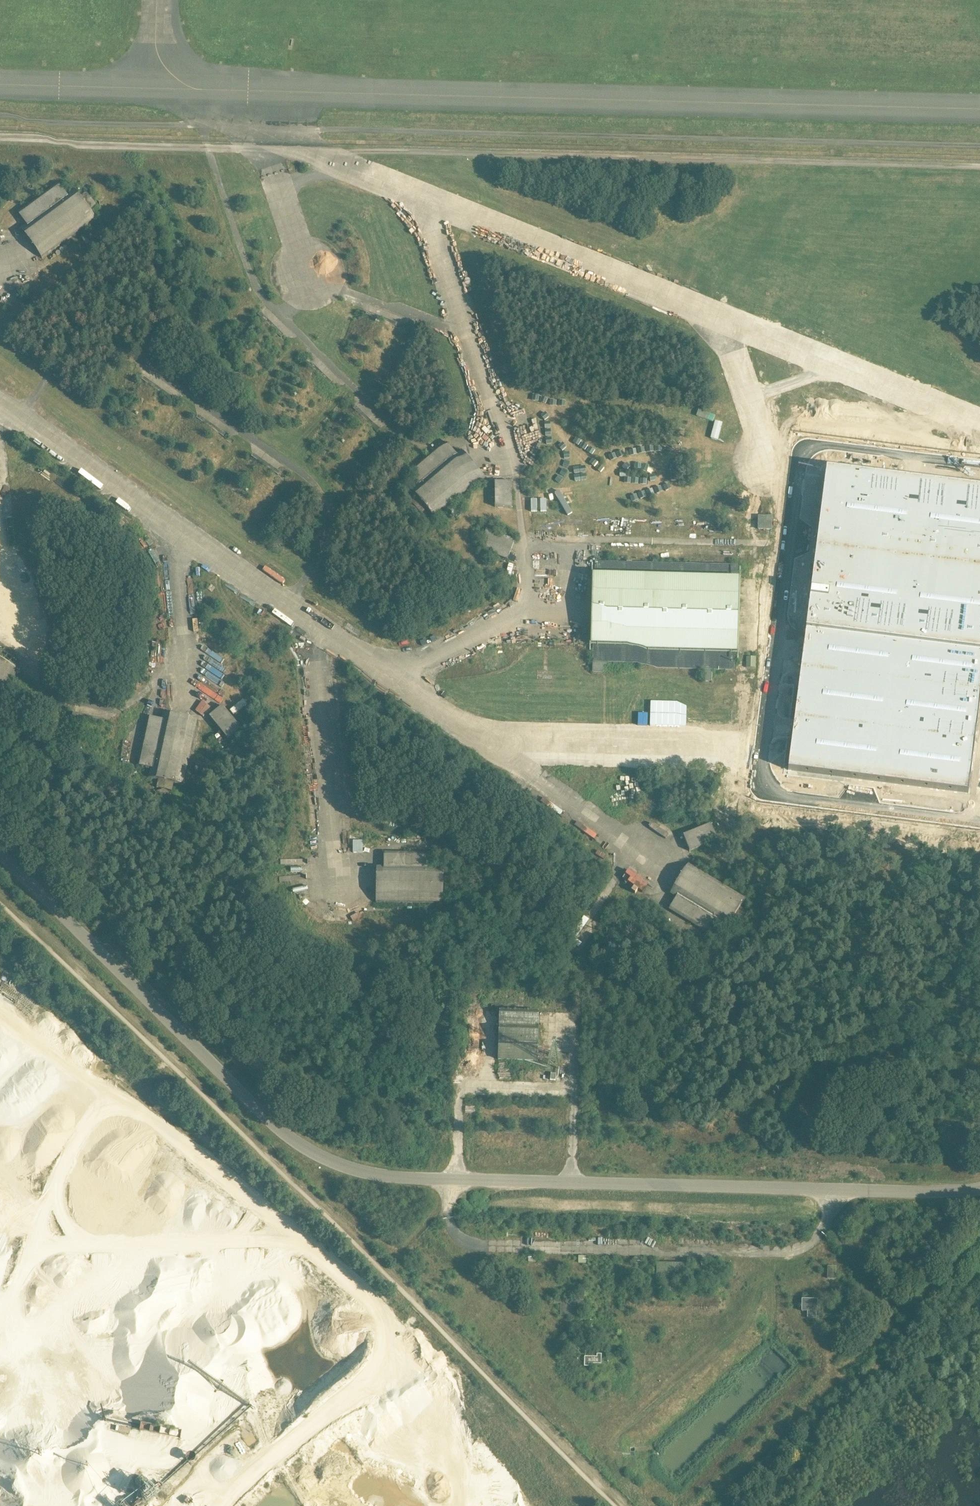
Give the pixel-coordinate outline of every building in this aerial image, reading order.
[(59,189),(19,219),(26,229),(20,233),(43,264),(97,224),(90,215),(97,210),(87,198),(81,203),(74,193),(67,199),(59,189)] [(91,244),(88,239),(83,243),(88,250),(93,246),(92,245),(94,244),(92,243),(91,244)] [(455,455),(447,445),(409,478),(417,487),(410,493),(417,502),(411,507),(421,519),(427,514),(435,522),(486,479),(461,450),(455,455)] [(826,471),(788,769),(967,793),(979,691),(979,491),(826,471)] [(512,512),(512,482),(495,482),(495,512),(512,512)] [(462,519),(456,513),(451,517),(452,518),(451,519),(452,520),(453,519),(457,523),(462,519)] [(771,517),(759,517),(758,530),(771,530),(771,517)] [(515,546),(486,535),(479,555),(507,565),(515,546)] [(737,566),(595,563),(595,576),(593,576),(591,650),(593,650),(592,677),(603,677),(603,671),(607,671),(607,667),(735,670),(735,654),(737,654),(739,579),(737,579),(737,566)] [(755,658),(747,658),(746,668),(755,668),(755,658)] [(0,663),(0,710),(20,675),(0,663)] [(242,733),(223,710),(210,721),(228,744),(242,733)] [(200,724),(162,716),(160,723),(148,721),(138,770),(150,773),(148,782),(159,784),(157,792),(172,795),(174,787),(185,790),(200,724)] [(205,771),(197,769),(195,775),(196,776),(196,777),(198,778),(198,776),(204,777),(205,771)] [(711,828),(683,839),(689,855),(717,844),(711,828)] [(434,857),(384,856),(384,869),(377,869),(376,907),(443,908),(443,897),(451,897),(451,881),(443,881),(444,870),(434,870),(434,857)] [(746,902),(689,866),(669,899),(675,903),(668,914),(711,940),(718,929),(726,934),(732,925),(739,929),(747,915),(740,911),(746,902)] [(740,880),(734,877),(730,884),(736,887),(736,886),(738,887),(739,885),(737,885),(740,880)] [(427,915),(420,915),(420,923),(427,923),(427,922),(428,922),(428,920),(427,920),(427,915)] [(539,1016),(500,1015),(498,1064),(537,1065),(539,1016)] [(579,1303),(554,1302),(554,1306),(560,1307),(560,1319),(583,1319),(584,1297),(579,1297),(579,1303)] [(817,1303),(802,1303),(801,1315),(807,1315),(807,1322),(816,1322),(816,1315),(817,1315),(817,1303)] [(601,1359),(597,1359),(597,1362),(584,1361),(584,1371),(589,1372),(589,1369),(601,1369),(601,1359)]
